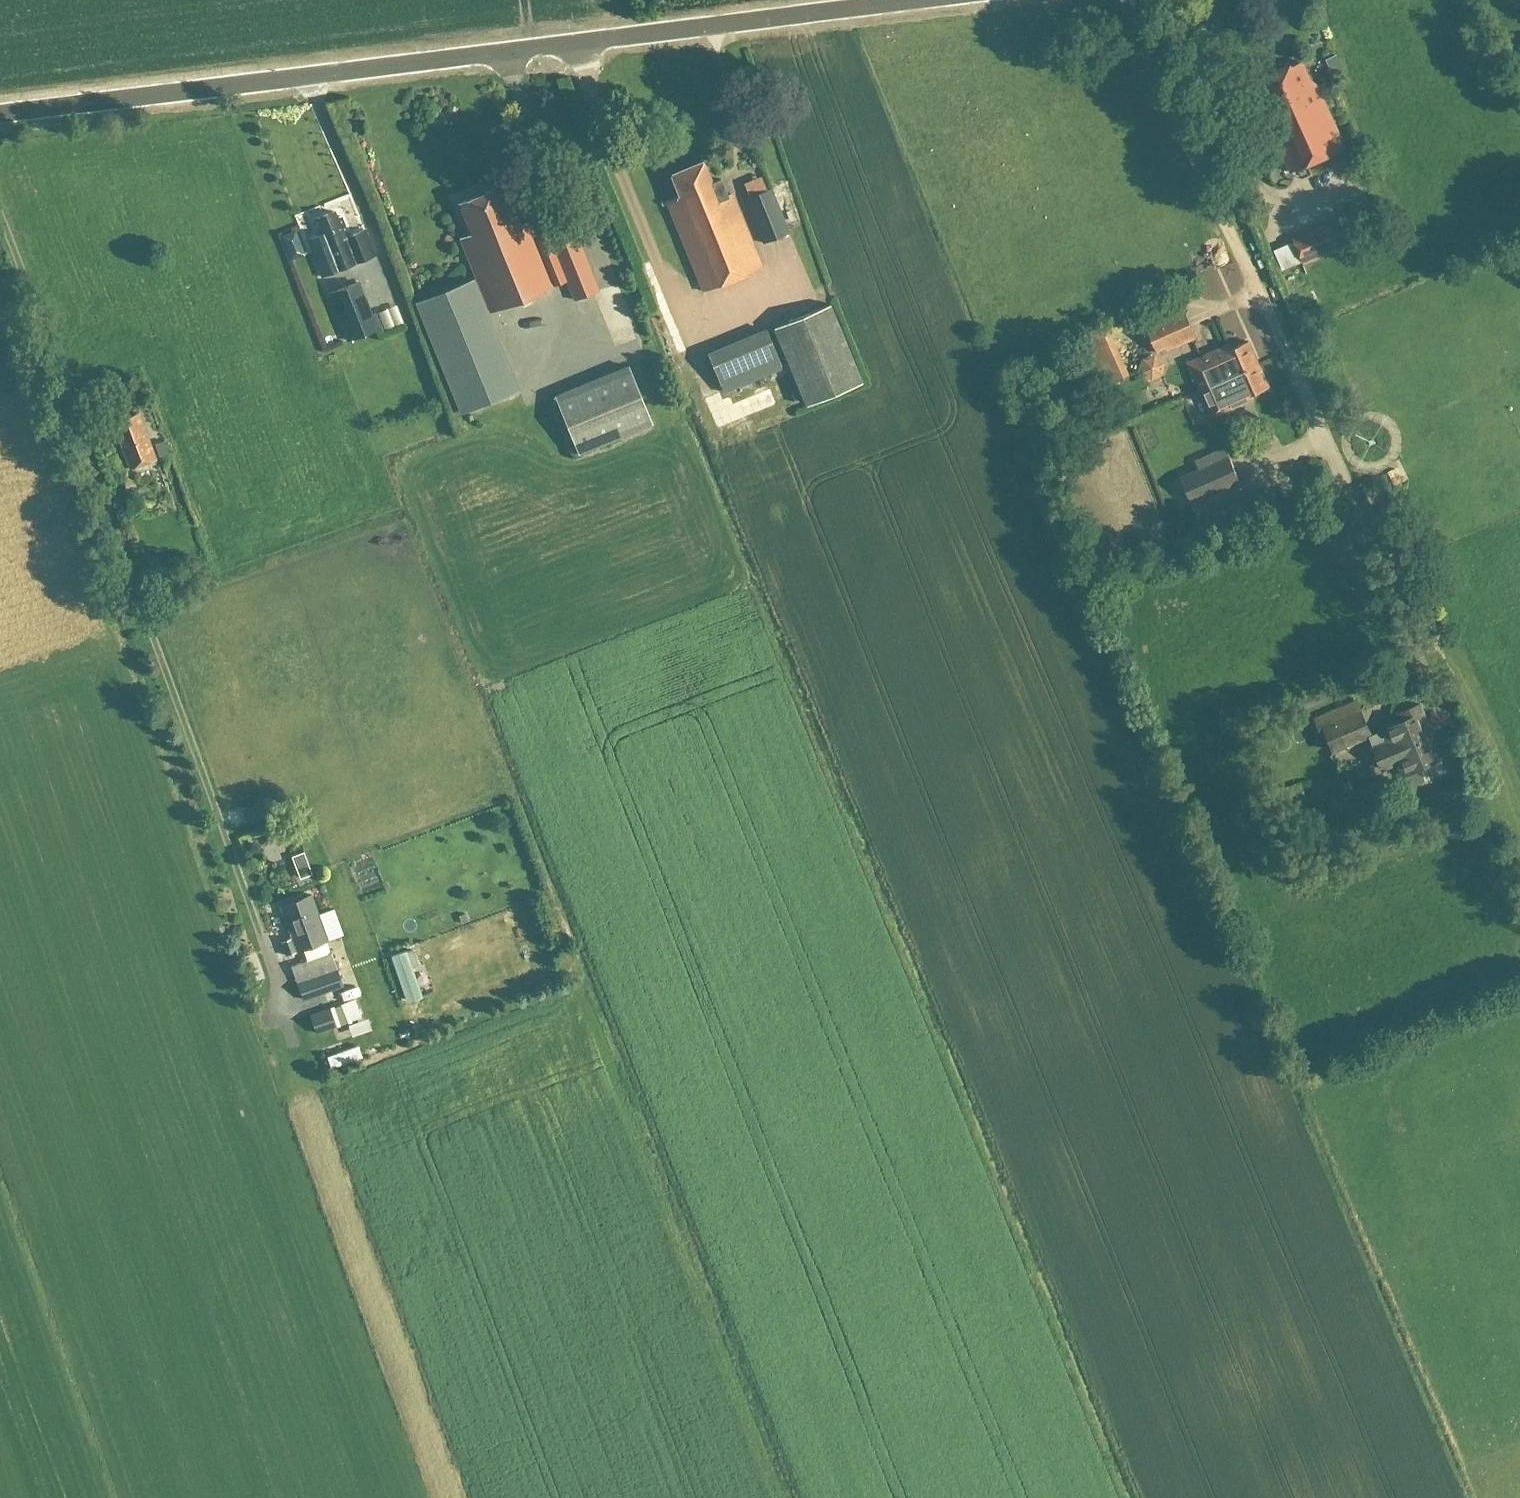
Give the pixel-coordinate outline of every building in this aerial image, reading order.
[(1263,99),(1258,101),(1290,174),(1345,149),(1317,85),(1310,84),(1301,64),(1256,84),(1263,99)] [(665,201),(703,293),(762,268),(736,204),(735,205),(731,196),(727,197),(719,178),(711,182),(703,163),(670,176),(678,196),(665,201)] [(471,234),(459,238),(489,313),(566,282),(574,301),(598,292),(569,220),(545,230),(552,246),(538,252),(526,222),(519,225),(515,215),(512,217),(499,187),(459,203),(471,234)] [(745,199),(763,243),(788,233),(770,189),(745,199)] [(307,241),(322,277),(374,257),(364,231),(349,237),(342,219),(337,221),(334,212),(316,219),(319,227),(315,229),(318,236),(307,241)] [(1296,236),(1303,261),(1346,248),(1339,223),(1296,236)] [(1281,270),(1300,261),(1292,243),(1273,251),(1281,270)] [(471,279),(417,301),(462,413),(489,402),(492,408),(518,397),(471,279)] [(357,283),(328,294),(347,341),(380,328),(374,313),(369,315),(357,283)] [(829,305),(774,328),(806,406),(862,383),(829,305)] [(1182,309),(1145,325),(1157,353),(1194,338),(1182,309)] [(766,330),(706,355),(722,394),(782,369),(766,330)] [(1211,385),(1257,364),(1247,342),(1220,354),(1219,350),(1187,364),(1199,391),(1211,385)] [(1109,345),(1095,351),(1110,386),(1124,380),(1109,345)] [(1211,385),(1199,391),(1210,416),(1241,403),(1240,400),(1268,388),(1257,364),(1211,385)] [(629,368),(554,398),(577,454),(651,423),(629,368)] [(110,425),(116,444),(119,443),(128,469),(155,460),(139,414),(110,425)] [(163,441),(155,445),(159,457),(168,454),(163,441)] [(1223,448),(1194,461),(1209,494),(1238,482),(1223,448)] [(1317,729),(1322,727),(1333,751),(1369,736),(1355,702),(1313,719),(1317,729)] [(1396,714),(1400,723),(1384,730),(1389,742),(1373,749),(1383,770),(1398,764),(1408,786),(1423,779),(1418,768),(1441,758),(1418,705),(1396,714)] [(291,938),(281,942),(286,956),(327,941),(317,913),(311,896),(279,907),(291,938)] [(332,908),(317,913),(327,941),(342,936),(332,908)] [(290,967),(297,984),(302,1000),(342,986),(331,952),(290,967)] [(328,1009),(309,1016),(316,1034),(351,1021),(346,1007),(330,1013),(328,1009)] [(330,1059),(360,1051),(356,1039),(327,1047),(330,1059)]
